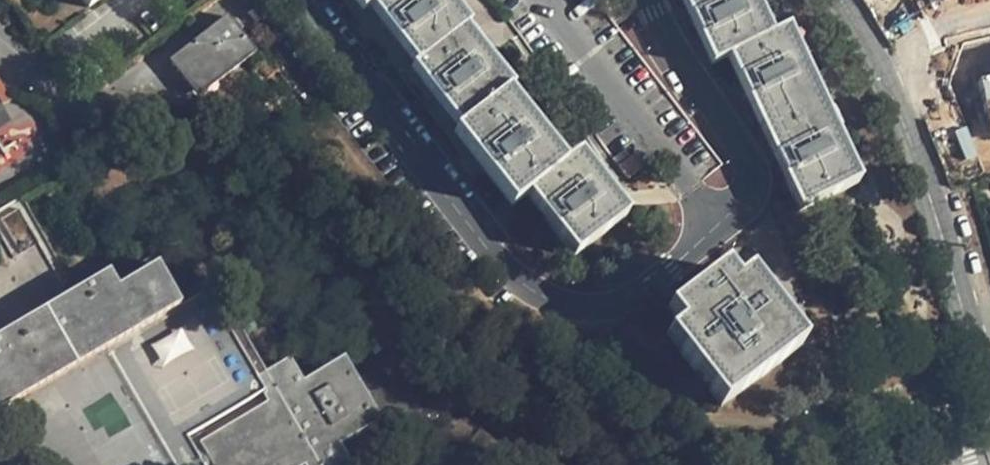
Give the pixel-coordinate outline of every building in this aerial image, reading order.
[(362,12),(370,7),(416,66),(413,71),(458,131),(456,133),(511,206),(528,195),(574,255),(624,217),(580,157),(578,157),(563,168),(506,94),(508,90),(463,32),(467,29),(446,0),(354,0),(362,12)] [(728,57),(800,209),(857,182),(787,31),(771,38),(753,0),(682,0),(712,64),(728,57)] [(171,63),(193,91),(215,74),(221,81),(256,54),(227,18),(171,63)] [(199,99),(221,81),(215,74),(193,91),(199,99)] [(989,117),(989,76),(982,78),(989,117)] [(635,157),(619,168),(628,180),(643,169),(635,157)] [(24,199),(0,209),(0,263),(21,310),(64,291),(24,199)] [(32,392),(179,309),(156,268),(118,290),(109,274),(0,336),(0,410),(32,392)] [(721,407),(800,346),(746,277),(733,286),(721,271),(667,311),(680,327),(668,336),(721,407)] [(340,446),(379,424),(343,361),(303,384),(290,359),(258,377),(267,394),(264,395),(268,404),(201,441),(215,464),(351,464),(340,446)]
